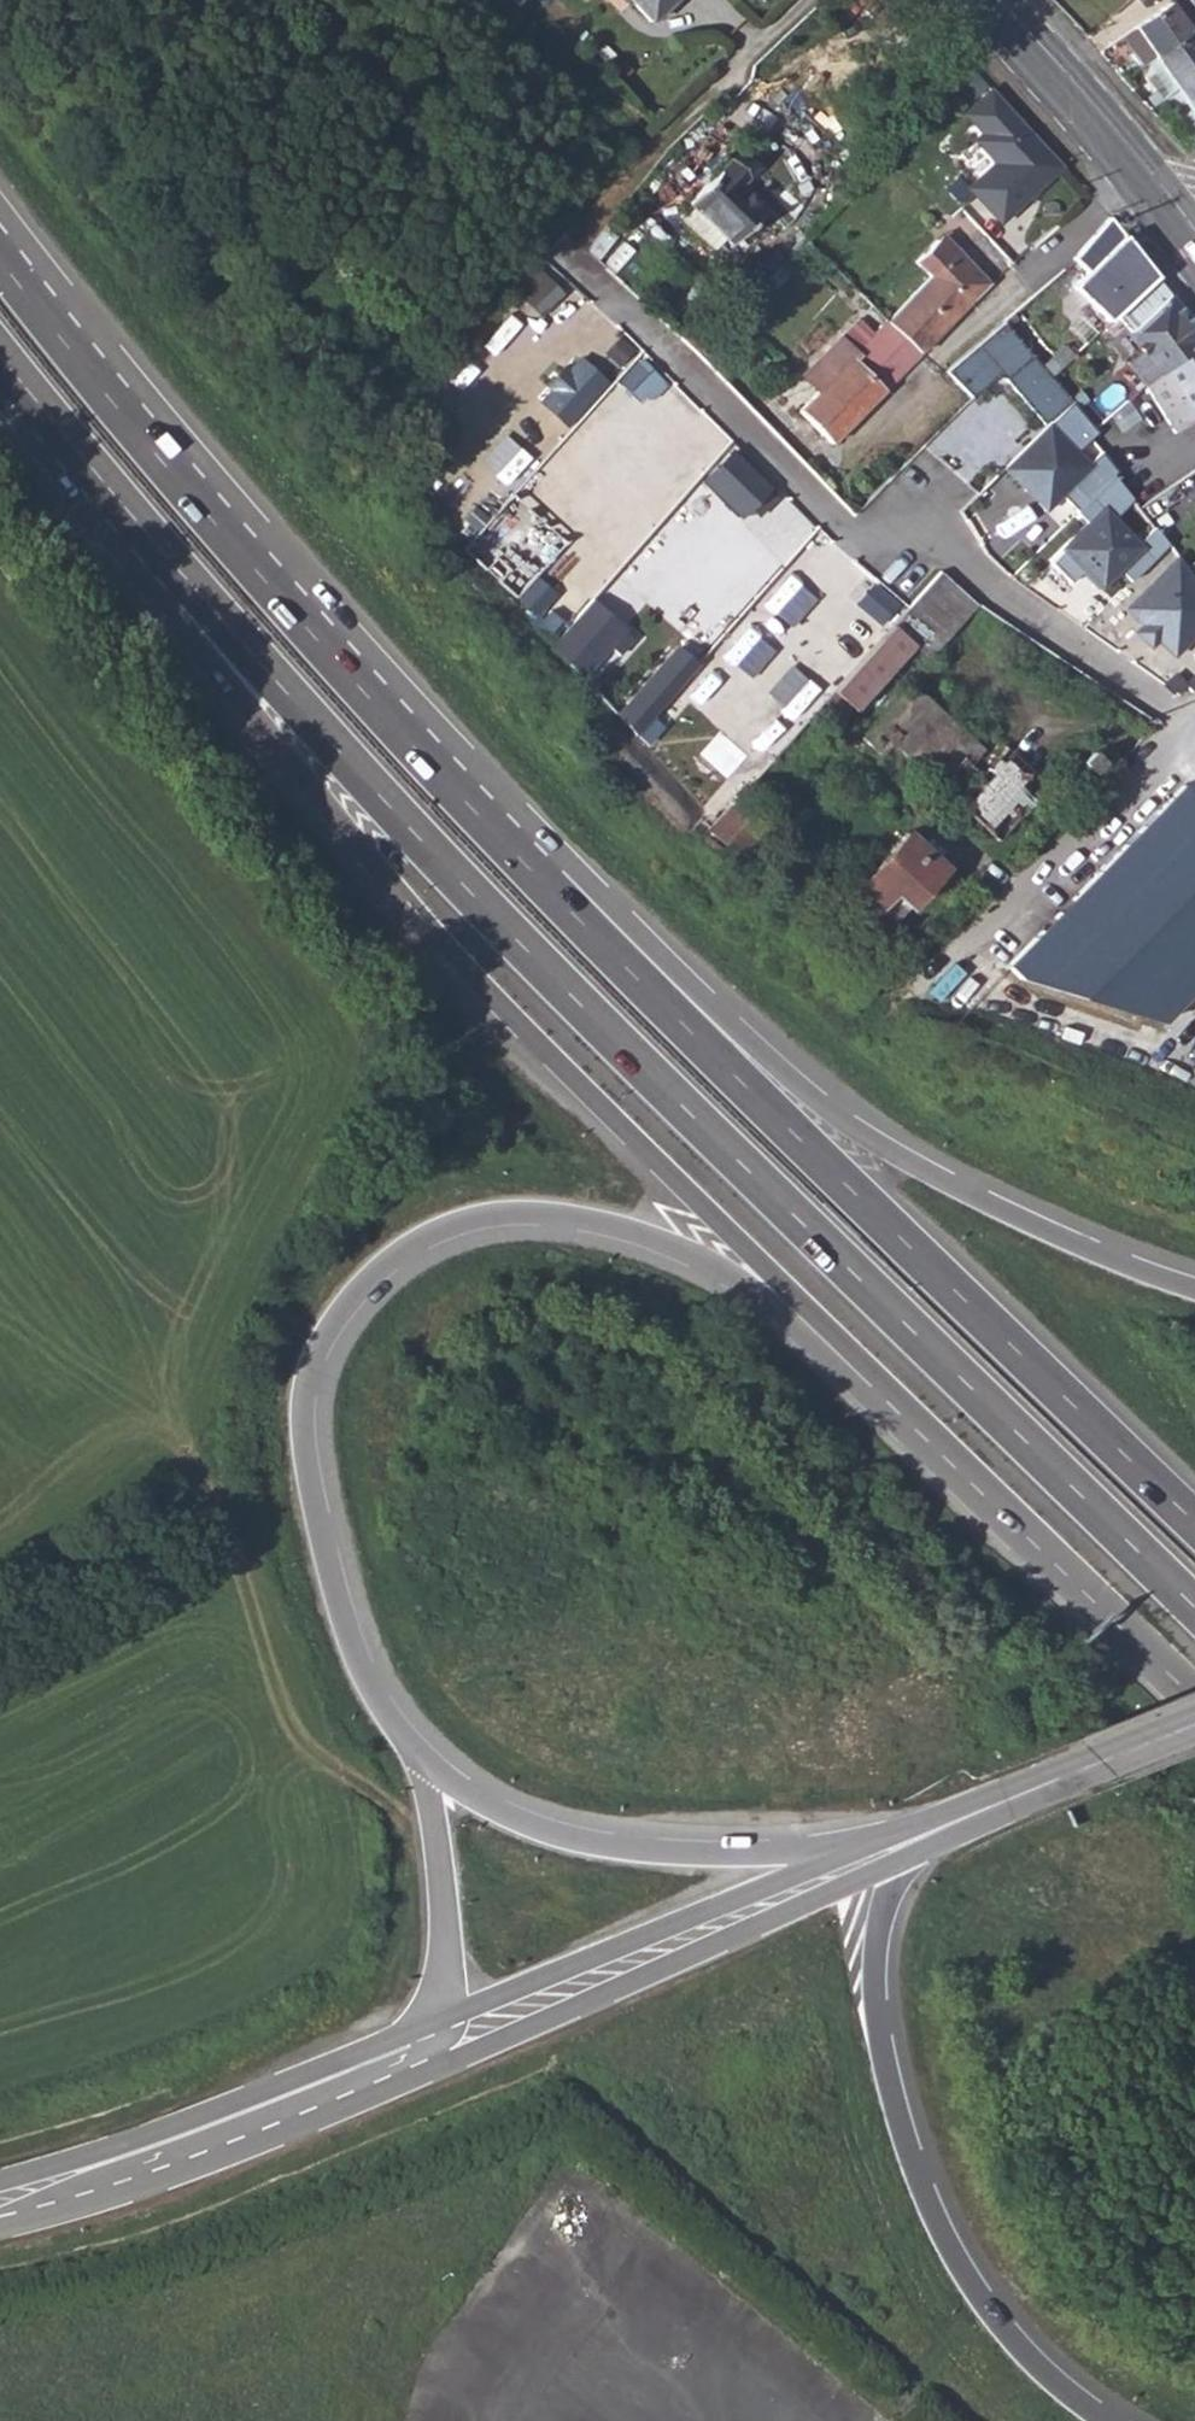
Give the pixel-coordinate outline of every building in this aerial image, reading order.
[(647,22),(669,0),(626,0),(647,22)] [(1168,42),(1194,23),(1194,6),(1191,0),(1169,0),(1149,14),(1168,42)] [(1168,42),(1192,76),(1194,74),(1194,23),(1168,42)] [(1176,87),(1194,113),(1194,74),(1192,76),(1176,87)] [(993,229),(1052,172),(982,89),(953,114),(973,136),(966,142),(984,162),(956,191),(993,229)] [(676,217),(711,250),(722,237),(727,242),(761,207),(736,184),(744,176),(724,156),(681,201),(686,207),(676,217)] [(1076,269),(1061,283),(1086,312),(1102,299),(1117,315),(1152,283),(1099,215),(1065,256),(1076,269)] [(883,319),(916,353),(986,286),(939,237),(910,262),(926,280),(883,319)] [(1154,383),(1194,348),(1194,338),(1191,333),(1152,283),(1117,315),(1105,326),(1154,383)] [(811,422),(826,441),(916,353),(883,319),(848,352),(835,337),(814,357),(828,372),(781,417),(796,434),(811,422)] [(1003,372),(1047,422),(1065,406),(1070,399),(1003,324),(950,370),(974,398),(1003,372)] [(1148,438),(1163,426),(1173,438),(1193,422),(1194,425),(1194,348),(1154,383),(1125,408),(1148,438)] [(641,352),(618,377),(645,402),(668,377),(641,352)] [(1094,378),(1074,353),(1050,375),(1070,399),(1094,378)] [(571,425),(610,380),(585,359),(571,375),(561,366),(545,384),(553,391),(544,402),(571,425)] [(1075,406),(1096,431),(1107,423),(1086,397),(1075,406)] [(1070,517),(1105,479),(1109,474),(1094,457),(1084,467),(1071,454),(1091,436),(1065,406),(1047,422),(993,472),(1038,515),(1057,500),(1070,517)] [(508,430),(490,459),(517,476),(536,447),(508,430)] [(773,487),(734,448),(701,481),(739,520),(773,487)] [(1078,526),(1052,554),(1092,596),(1114,577),(1124,588),(1161,549),(1148,532),(1132,545),(1108,519),(1124,502),(1105,479),(1070,517),(1078,526)] [(504,500),(469,546),(491,563),(499,552),(512,562),(503,574),(521,588),(516,595),(540,613),(559,587),(514,554),(536,524),(504,500)] [(1125,608),(1140,625),(1136,634),(1154,650),(1158,644),(1175,658),(1194,640),(1194,582),(1176,557),(1125,608)] [(926,658),(977,604),(939,570),(887,627),(824,699),(846,720),(914,646),(926,658)] [(901,605),(873,583),(856,604),(883,625),(901,605)] [(626,627),(593,597),(550,643),(584,674),(626,627)] [(678,643),(614,712),(634,735),(703,664),(678,643)] [(807,705),(832,676),(804,652),(779,681),(807,705)] [(904,753),(947,793),(987,750),(915,689),(869,741),(895,763),(904,753)] [(999,738),(987,750),(947,793),(1000,841),(1052,784),(999,738)] [(1063,776),(1077,790),(1106,762),(1094,750),(1085,758),(1083,757),(1063,776)] [(1173,791),(985,973),(1157,1028),(1194,988),(1194,812),(1173,791)] [(843,903),(878,939),(949,867),(911,831),(843,903)]
